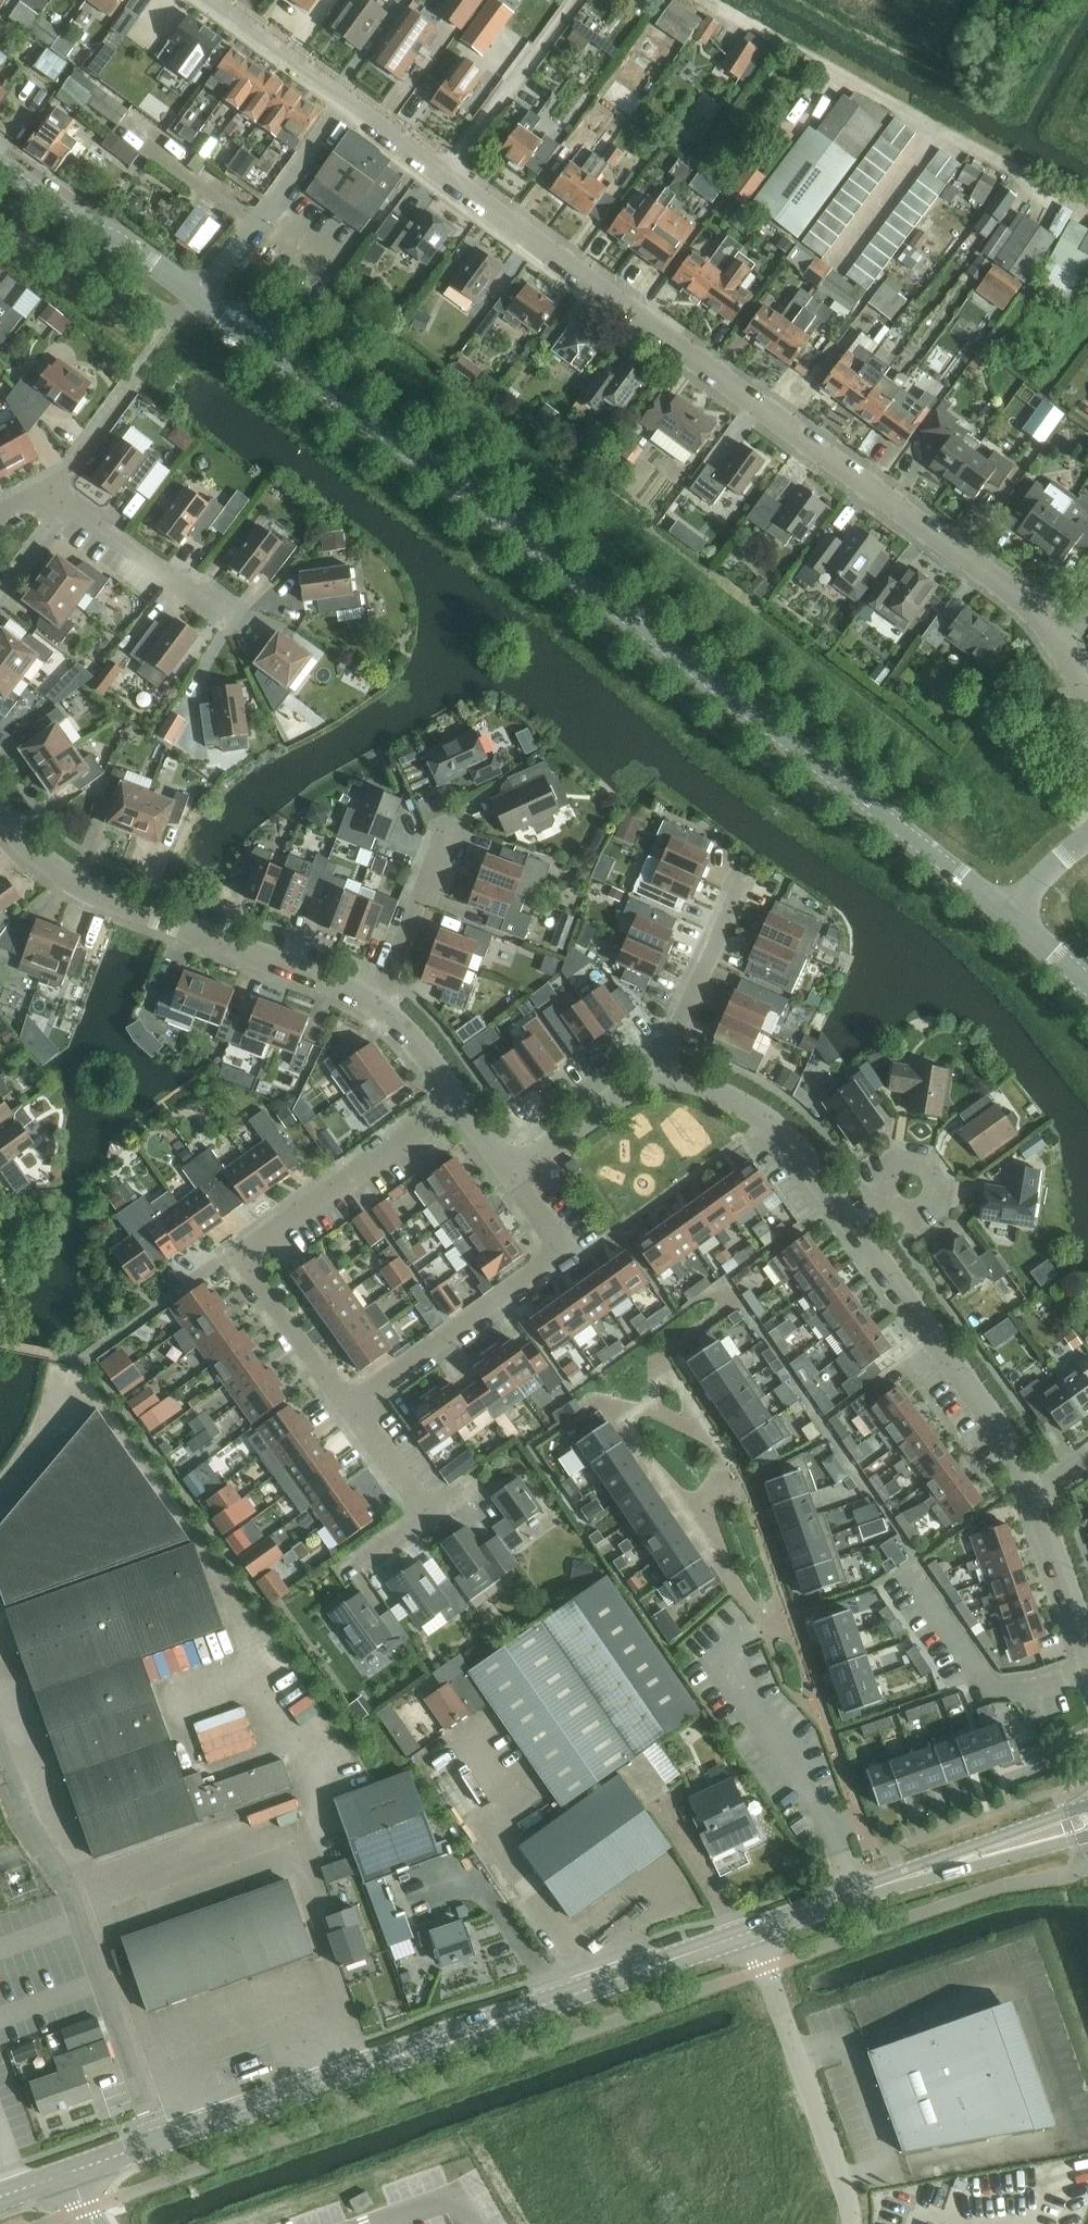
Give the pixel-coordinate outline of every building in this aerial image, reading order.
[(86,0),(111,17),(121,4),(123,0),(86,0)] [(153,0),(133,0),(126,9),(139,18),(153,0)] [(317,0),(293,0),(309,11),(317,0)] [(386,12),(369,0),(351,0),(331,28),(359,49),(386,12)] [(448,3),(469,18),(482,0),(450,0),(448,3)] [(462,39),(482,54),(512,14),(494,0),(491,0),(462,39)] [(631,2),(647,13),(656,0),(633,0),(631,2)] [(685,45),(702,19),(673,0),(656,26),(685,45)] [(21,2),(9,17),(28,31),(40,16),(21,2)] [(399,77),(435,28),(408,8),(371,57),(399,77)] [(82,11),(75,20),(81,25),(88,15),(82,11)] [(40,16),(28,31),(51,48),(62,33),(40,16)] [(706,46),(720,24),(708,16),(694,38),(706,46)] [(170,42),(157,59),(191,83),(204,65),(210,70),(226,49),(220,44),(223,40),(198,22),(197,23),(189,17),(170,42)] [(577,26),(568,39),(583,50),(593,37),(577,26)] [(62,33),(51,48),(66,59),(79,42),(64,30),(62,33)] [(638,51),(667,69),(680,47),(666,39),(662,45),(647,35),(638,51)] [(720,67),(738,79),(757,52),(739,39),(720,67)] [(105,45),(88,69),(98,77),(116,52),(105,45)] [(206,85),(223,98),(230,89),(250,61),(233,48),(206,85)] [(2,67),(9,58),(0,51),(0,65),(2,67)] [(57,83),(68,67),(44,51),(34,66),(47,75),(47,76),(57,83)] [(230,89),(223,98),(241,111),(247,101),(268,73),(250,61),(230,89)] [(463,61),(431,104),(452,119),(484,76),(463,61)] [(129,111),(76,71),(58,94),(82,112),(87,104),(118,126),(129,111)] [(268,73),(247,101),(241,111),(259,124),(265,114),(285,86),(268,73)] [(644,99),(617,79),(603,98),(630,118),(644,99)] [(303,99),(285,86),(265,114),(259,124),(277,137),(303,99)] [(9,93),(0,87),(0,106),(9,93)] [(881,126),(880,125),(889,113),(854,93),(848,101),(843,97),(815,133),(809,128),(751,205),(796,238),(881,126)] [(303,99),(277,137),(285,143),(294,150),(300,140),(321,112),(303,99)] [(54,107),(24,149),(56,171),(70,152),(71,152),(78,142),(66,134),(74,121),(54,107)] [(692,109),(685,118),(703,131),(709,122),(692,109)] [(518,127),(499,153),(522,170),(525,166),(538,176),(560,146),(547,136),(542,143),(530,135),(541,120),(539,118),(530,112),(529,112),(518,127)] [(895,118),(879,139),(890,147),(905,126),(895,118)] [(243,130),(232,121),(225,131),(237,139),(243,130)] [(779,124),(775,129),(789,140),(793,134),(779,124)] [(186,125),(179,135),(190,143),(197,133),(186,125)] [(905,126),(890,147),(900,155),(916,134),(905,126)] [(727,127),(715,143),(727,151),(739,135),(727,127)] [(602,157),(616,138),(605,131),(592,150),(602,157)] [(204,132),(191,150),(197,154),(204,159),(217,141),(204,132)] [(389,162),(350,133),(305,193),(359,233),(399,178),(384,167),(389,162)] [(879,139),(871,149),(892,165),(900,155),(890,147),(879,139)] [(602,158),(568,204),(586,217),(588,214),(599,222),(614,201),(604,194),(606,191),(596,183),(609,166),(612,169),(623,154),(612,146),(603,159),(602,158)] [(268,148),(256,165),(267,174),(280,156),(268,148)] [(871,149),(864,160),(884,175),(892,165),(871,149)] [(940,150),(924,171),(935,178),(951,158),(940,150)] [(226,168),(244,181),(256,163),(239,151),(226,168)] [(568,204),(602,158),(593,153),(581,170),(571,163),(550,191),(568,204)] [(197,154),(188,167),(199,174),(208,162),(204,159),(197,154)] [(951,158),(935,178),(946,186),(961,165),(951,158)] [(864,160),(856,170),(877,186),(884,175),(864,160)] [(967,164),(958,179),(976,190),(969,203),(974,206),(977,201),(983,205),(997,181),(967,164)] [(687,167),(669,191),(675,196),(676,196),(691,177),(695,172),(687,167)] [(748,167),(729,193),(744,204),(763,178),(748,167)] [(856,170),(848,180),(869,196),(877,186),(856,170)] [(924,171),(917,181),(938,197),(946,186),(935,178),(924,171)] [(702,173),(695,182),(715,196),(722,188),(706,176),(702,173)] [(848,180),(840,191),(861,206),(869,196),(848,180)] [(917,181),(909,192),(930,207),(938,197),(917,181)] [(949,184),(941,197),(949,202),(957,189),(949,184)] [(1002,187),(984,212),(999,223),(1017,198),(1002,187)] [(613,226),(610,230),(618,236),(616,239),(635,253),(654,226),(663,214),(667,209),(676,196),(675,196),(669,191),(666,189),(657,202),(648,196),(636,212),(628,206),(613,226)] [(840,191),(833,201),(854,217),(861,206),(840,191)] [(909,192),(901,202),(922,218),(930,207),(909,192)] [(131,199),(131,207),(137,211),(144,208),(145,200),(138,196),(131,199)] [(827,209),(825,211),(846,227),(854,217),(833,201),(827,209)] [(901,202),(893,213),(914,228),(922,218),(901,202)] [(182,226),(175,236),(195,251),(199,254),(220,226),(196,208),(182,226)] [(654,226),(635,253),(654,266),(662,273),(665,270),(681,248),(695,230),(667,209),(663,214),(654,226)] [(819,219),(817,222),(838,237),(846,227),(825,211),(819,219)] [(404,219),(401,223),(391,216),(377,236),(400,254),(404,249),(427,266),(452,232),(426,213),(415,228),(404,219)] [(893,213),(885,223),(906,239),(914,228),(893,213)] [(986,239),(998,224),(985,214),(974,230),(986,239)] [(1024,284),(1055,239),(1025,218),(994,263),(998,266),(1024,284)] [(817,222),(809,232),(830,248),(838,237),(817,222)] [(885,223),(877,234),(898,249),(906,239),(885,223)] [(993,261),(1013,233),(1001,225),(982,253),(993,261)] [(1087,235),(1068,225),(1033,290),(1075,313),(1087,288),(1087,233),(1087,235)] [(921,229),(910,243),(918,249),(928,235),(921,229)] [(809,232),(802,242),(823,258),(830,248),(809,232)] [(877,234),(870,244),(891,260),(898,249),(877,234)] [(787,236),(779,247),(791,256),(799,245),(787,236)] [(688,286),(686,289),(703,302),(742,248),(728,238),(709,265),(706,263),(705,265),(693,256),(677,278),(688,286)] [(870,244),(862,255),(883,270),(891,260),(870,244)] [(909,246),(898,260),(912,270),(922,257),(909,246)] [(743,249),(742,248),(703,302),(732,323),(752,296),(740,288),(751,273),(756,266),(739,254),(743,249)] [(478,304),(504,269),(476,249),(450,284),(478,304)] [(862,255),(854,265),(875,281),(883,270),(862,255)] [(979,282),(992,264),(980,256),(967,273),(979,282)] [(818,259),(805,277),(820,288),(833,269),(818,259)] [(854,265),(846,276),(857,284),(867,291),(875,281),(854,265)] [(995,265),(983,281),(998,293),(991,303),(1003,312),(1010,301),(1022,285),(995,265)] [(359,267),(357,278),(370,281),(372,270),(359,267)] [(820,288),(813,298),(773,353),(791,366),(810,340),(804,335),(815,319),(813,318),(828,297),(852,313),(867,291),(857,284),(854,287),(843,279),(844,278),(833,269),(820,288)] [(501,312),(506,316),(503,319),(517,329),(523,320),(539,332),(557,308),(528,287),(528,288),(517,281),(496,309),(494,308),(482,323),(490,328),(501,312)] [(906,301),(883,284),(868,304),(891,321),(906,301)] [(746,328),(757,336),(755,340),(773,353),(813,298),(801,290),(781,318),(774,313),(773,314),(762,306),(746,328)] [(6,339),(23,317),(0,300),(0,334),(6,339)] [(48,305),(40,315),(64,333),(71,323),(48,305)] [(1077,320),(1087,328),(1087,306),(1077,320)] [(418,311),(411,326),(424,332),(431,317),(418,311)] [(591,364),(606,345),(578,324),(573,325),(552,353),(571,367),(580,356),(591,364)] [(854,357),(848,353),(821,389),(840,402),(873,357),(860,348),(854,357)] [(981,350),(974,359),(981,365),(986,364),(991,357),(981,350)] [(484,370),(464,355),(455,368),(475,382),(484,370)] [(873,357),(840,402),(857,415),(883,379),(890,369),(880,362),(873,357)] [(14,389),(33,410),(44,394),(71,414),(86,394),(84,393),(91,383),(58,359),(51,369),(50,368),(36,387),(23,377),(14,389)] [(580,400),(591,408),(599,414),(609,401),(623,412),(649,376),(626,360),(607,386),(597,378),(580,400)] [(891,385),(883,379),(857,415),(875,428),(902,391),(901,391),(908,380),(918,366),(914,363),(904,377),(902,376),(897,377),(891,385)] [(18,469),(39,457),(23,428),(40,419),(33,410),(14,389),(6,400),(17,418),(0,427),(0,436),(18,469)] [(908,398),(909,396),(902,391),(875,428),(892,441),(902,447),(901,448),(902,449),(938,400),(926,392),(917,404),(908,398)] [(696,455),(717,426),(679,398),(673,407),(661,398),(642,424),(655,434),(659,428),(696,455)] [(548,438),(564,417),(547,404),(531,424),(548,438)] [(1050,405),(1029,434),(1042,444),(1064,414),(1050,405)] [(930,468),(952,484),(974,454),(981,445),(954,425),(958,420),(940,407),(922,432),(944,449),(930,468)] [(176,428),(171,435),(172,442),(185,452),(193,441),(176,428)] [(18,469),(0,436),(0,478),(18,469)] [(137,491),(160,460),(147,450),(143,455),(121,439),(91,480),(114,497),(125,482),(137,491)] [(632,442),(622,456),(634,465),(644,451),(632,442)] [(741,498),(766,462),(743,445),(721,474),(709,466),(691,491),(714,507),(728,489),(741,498)] [(987,463),(974,454),(952,484),(974,501),(989,482),(1000,490),(1015,469),(994,454),(987,463)] [(1018,532),(1040,549),(1075,500),(1052,483),(1046,492),(1036,484),(1021,505),(1032,513),(1018,532)] [(801,543),(828,507),(801,487),(785,508),(766,494),(748,520),(767,534),(775,524),(801,543)] [(186,488),(156,528),(179,545),(190,530),(202,539),(212,526),(223,535),(236,518),(225,509),(212,499),(208,504),(186,488)] [(1087,502),(1084,507),(1075,500),(1040,549),(1062,565),(1076,545),(1087,554),(1087,553),(1087,502)] [(678,521),(669,532),(678,539),(687,527),(678,521)] [(274,577),(297,547),(284,537),(281,542),(259,526),(228,566),(251,583),(263,568),(274,577)] [(808,565),(823,576),(828,568),(841,578),(835,587),(859,603),(869,589),(860,583),(868,571),(877,578),(890,558),(881,552),(884,548),(856,528),(843,546),(829,535),(808,565)] [(347,549),(344,530),(324,533),(321,535),(323,552),(347,549)] [(41,579),(76,605),(86,592),(95,599),(109,580),(87,563),(79,574),(58,557),(41,579)] [(324,614),(362,608),(360,592),(353,593),(349,566),(299,573),(303,602),(322,599),(324,614)] [(887,578),(868,604),(859,617),(866,622),(876,609),(880,612),(886,604),(912,623),(938,588),(911,568),(898,586),(887,578)] [(759,576),(749,589),(759,598),(770,585),(759,576)] [(76,605),(41,579),(25,601),(46,617),(38,628),(61,644),(75,626),(66,619),(76,605)] [(941,614),(922,640),(917,647),(928,655),(933,648),(937,651),(946,638),(985,667),(1006,638),(967,610),(956,625),(941,614)] [(168,676),(199,636),(176,619),(165,634),(153,625),(130,656),(143,665),(147,660),(168,676)] [(21,678),(37,657),(46,664),(54,653),(32,636),(24,647),(3,630),(0,634),(0,663),(21,678)] [(260,667),(254,675),(274,713),(291,690),(288,688),(311,657),(280,633),(256,664),(260,667)] [(110,660),(91,686),(104,695),(123,670),(110,660)] [(18,702),(17,695),(11,691),(21,678),(0,663),(0,718),(3,715),(6,717),(18,702)] [(881,663),(870,678),(882,686),(893,672),(881,663)] [(56,685),(49,694),(57,701),(64,691),(56,685)] [(221,739),(248,735),(241,685),(212,689),(215,708),(201,710),(206,748),(222,745),(221,739)] [(1053,697),(1048,687),(1038,692),(1043,702),(1053,697)] [(37,773),(72,747),(57,725),(66,719),(58,708),(35,724),(43,735),(21,750),(37,773)] [(172,713),(158,737),(171,745),(185,721),(172,713)] [(474,732),(425,755),(439,785),(471,770),(477,784),(501,773),(492,754),(486,757),(474,732)] [(412,746),(397,753),(402,764),(417,758),(412,746)] [(72,747),(37,773),(52,795),(74,779),(82,790),(105,773),(91,754),(82,761),(72,747)] [(507,835),(533,824),(535,829),(541,831),(551,827),(554,821),(551,815),(559,812),(544,778),(552,775),(546,761),(507,779),(513,791),(492,801),(507,835)] [(133,834),(148,794),(123,784),(127,773),(114,769),(104,795),(117,800),(107,825),(133,834)] [(393,822),(401,801),(367,788),(359,809),(358,812),(349,808),(340,833),(337,838),(371,851),(374,846),(378,834),(390,838),(395,823),(393,822)] [(148,794),(133,834),(158,844),(167,819),(180,823),(190,797),(177,792),(173,803),(148,794)] [(311,806),(305,821),(322,828),(326,817),(322,810),(311,806)] [(662,862),(701,880),(707,866),(703,864),(707,855),(706,854),(712,841),(665,821),(657,837),(670,843),(662,862)] [(621,828),(616,839),(632,846),(637,835),(621,828)] [(599,830),(596,836),(597,842),(604,846),(610,836),(599,830)] [(269,907),(283,871),(268,865),(273,854),(257,848),(244,862),(240,873),(252,877),(244,897),(269,907)] [(487,855),(478,881),(526,898),(537,902),(551,865),(539,861),(514,851),(513,852),(504,849),(500,860),(487,855)] [(283,871),(269,907),(294,916),(302,894),(315,899),(324,873),(325,873),(328,863),(330,859),(318,855),(315,865),(290,856),(283,871)] [(376,857),(371,871),(382,875),(387,861),(376,857)] [(649,857),(640,876),(633,893),(680,913),(685,901),(686,901),(691,892),(695,894),(701,880),(662,862),(661,862),(649,857)] [(343,934),(357,899),(343,893),(347,882),(332,876),(337,866),(328,863),(325,873),(324,873),(315,899),(327,903),(318,925),(343,934)] [(600,863),(593,879),(603,883),(609,868),(600,863)] [(579,867),(575,880),(588,884),(592,871),(579,867)] [(9,924),(11,922),(3,911),(21,898),(7,879),(0,883),(0,936),(9,924)] [(526,898),(478,881),(469,906),(491,914),(486,926),(524,940),(532,917),(520,913),(526,898)] [(613,887),(609,897),(622,903),(626,893),(613,887)] [(357,899),(343,934),(369,944),(377,922),(389,927),(399,901),(376,893),(372,904),(357,899)] [(627,940),(667,958),(673,944),(668,942),(672,932),(671,932),(677,919),(630,899),(623,915),(636,921),(627,940)] [(807,958),(823,922),(776,902),(771,914),(770,914),(766,923),(761,921),(755,935),(807,958)] [(563,915),(558,931),(572,936),(578,920),(563,915)] [(0,936),(0,949),(23,957),(18,971),(40,978),(41,978),(59,929),(37,921),(32,933),(9,924),(0,936)] [(583,924),(574,944),(586,950),(596,930),(583,924)] [(432,955),(468,969),(473,954),(485,958),(493,936),(467,926),(463,938),(441,930),(432,955)] [(829,927),(825,937),(837,942),(842,932),(829,927)] [(65,979),(67,974),(78,978),(87,954),(76,949),(81,937),(59,929),(41,978),(40,978),(38,983),(55,989),(62,985),(64,981),(65,979)] [(807,958),(755,935),(749,949),(753,951),(749,960),(750,961),(744,973),(791,994),(807,958)] [(667,958),(627,940),(617,964),(627,968),(621,981),(645,991),(651,979),(652,979),(656,969),(661,972),(667,958)] [(468,969),(432,955),(423,981),(444,989),(440,1001),(465,1010),(474,987),(463,983),(468,969)] [(166,1021),(179,1026),(191,1030),(196,1017),(209,981),(184,972),(176,993),(164,989),(154,1015),(167,1019),(166,1021)] [(720,1013),(760,1031),(769,1011),(781,1017),(789,1000),(742,979),(736,992),(735,992),(731,1001),(726,999),(720,1013)] [(229,1043),(238,1017),(226,1012),(234,991),(209,981),(196,1017),(220,1026),(216,1038),(229,1043)] [(583,1001),(608,1037),(620,1028),(617,1024),(625,1018),(625,1017),(636,1009),(621,987),(610,995),(603,987),(583,1001)] [(808,994),(804,1004),(815,1008),(820,999),(808,994)] [(238,1017),(229,1043),(266,1057),(271,1045),(270,1045),(284,1009),(259,1000),(250,1021),(238,1017)] [(608,1037),(583,1001),(565,1014),(557,1002),(542,1013),(572,1055),(584,1047),(593,1041),(596,1046),(608,1037)] [(526,1004),(518,1010),(525,1019),(532,1013),(526,1004)] [(309,1018),(284,1009),(270,1045),(271,1045),(294,1054),(290,1065),(303,1070),(313,1045),(301,1040),(309,1018)] [(760,1031),(720,1013),(714,1027),(719,1029),(715,1038),(715,1039),(710,1051),(757,1072),(764,1056),(751,1050),(760,1031)] [(513,1051),(539,1087),(551,1078),(548,1074),(556,1067),(567,1059),(537,1017),(522,1028),(530,1039),(513,1051)] [(141,1020),(127,1029),(136,1042),(154,1059),(165,1046),(147,1031),(141,1020)] [(8,1029),(0,1035),(7,1044),(15,1038),(8,1029)] [(46,1035),(30,1049),(43,1064),(59,1050),(46,1035)] [(804,1035),(798,1048),(811,1053),(817,1040),(804,1035)] [(477,1037),(462,1048),(471,1059),(485,1049),(477,1037)] [(346,1046),(323,1063),(346,1095),(357,1088),(388,1065),(372,1043),(354,1057),(346,1046)] [(473,1063),(503,1104),(514,1096),(515,1097),(523,1091),(526,1095),(539,1087),(513,1051),(496,1064),(488,1052),(473,1063)] [(385,1101),(404,1087),(388,1065),(357,1088),(346,1095),(362,1116),(370,1127),(392,1111),(385,1101)] [(940,1117),(948,1071),(916,1066),(916,1068),(894,1065),(890,1091),(912,1094),(909,1112),(940,1117)] [(222,1066),(218,1078),(228,1081),(232,1070),(222,1066)] [(800,1077),(785,1068),(776,1083),(790,1093),(800,1077)] [(855,1146),(872,1133),(883,1125),(868,1104),(879,1097),(861,1072),(849,1080),(852,1084),(824,1103),(855,1146)] [(12,1113),(12,1112),(2,1099),(11,1092),(0,1076),(0,1122),(12,1113)] [(301,1094),(293,1110),(297,1116),(308,1108),(310,1106),(301,1094)] [(284,1099),(282,1104),(293,1109),(298,1097),(292,1095),(284,1099)] [(1015,1132),(1017,1118),(1013,1112),(1005,1118),(996,1106),(995,1107),(987,1095),(960,1115),(968,1126),(961,1131),(982,1161),(1017,1135),(1015,1132)] [(12,1112),(12,1113),(0,1122),(0,1168),(34,1144),(23,1128),(33,1122),(21,1105),(12,1112)] [(297,1121),(287,1107),(277,1114),(287,1128),(297,1121)] [(245,1156),(268,1188),(289,1172),(301,1163),(263,1111),(249,1121),(264,1142),(245,1156)] [(327,1130),(316,1137),(331,1158),(342,1151),(327,1130)] [(1037,1135),(1018,1148),(1026,1159),(1045,1146),(1037,1135)] [(196,1159),(234,1211),(245,1203),(247,1205),(268,1188),(245,1156),(225,1170),(210,1149),(196,1159)] [(187,1150),(180,1155),(186,1163),(193,1158),(187,1150)] [(455,1158),(424,1181),(416,1186),(415,1191),(427,1208),(469,1178),(455,1158)] [(178,1203),(202,1237),(224,1221),(222,1219),(234,1211),(196,1159),(182,1168),(197,1190),(178,1203)] [(581,1168),(574,1159),(565,1166),(572,1174),(581,1168)] [(762,1201),(773,1193),(751,1162),(731,1176),(754,1207),(762,1217),(770,1212),(762,1201)] [(1035,1195),(1039,1172),(1011,1167),(1008,1185),(1010,1185),(1009,1191),(986,1187),(980,1219),(1016,1225),(1032,1228),(1037,1195),(1035,1195)] [(712,1190),(734,1221),(754,1207),(731,1176),(712,1190)] [(482,1197),(469,1178),(427,1208),(441,1227),(482,1197)] [(734,1221),(712,1190),(693,1204),(715,1235),(723,1246),(731,1240),(723,1229),(734,1221)] [(130,1204),(120,1191),(110,1199),(119,1212),(130,1204)] [(144,1196),(130,1206),(167,1258),(179,1250),(180,1252),(202,1237),(178,1203),(170,1192),(151,1206),(144,1196)] [(496,1216),(482,1197),(441,1227),(454,1246),(496,1216)] [(372,1210),(390,1235),(403,1225),(385,1200),(372,1210)] [(696,1248),(715,1235),(693,1204),(674,1217),(696,1248)] [(167,1258),(130,1206),(116,1216),(131,1237),(111,1251),(135,1285),(157,1269),(156,1266),(167,1258)] [(366,1211),(357,1217),(352,1221),(371,1246),(385,1237),(366,1211)] [(455,1246),(444,1254),(457,1272),(468,1264),(468,1265),(510,1235),(496,1216),(455,1246)] [(696,1248),(674,1217),(655,1231),(677,1262),(696,1248)] [(771,1231),(776,1239),(787,1231),(782,1223),(771,1231)] [(635,1245),(658,1276),(670,1267),(680,1280),(687,1275),(677,1262),(655,1231),(635,1245)] [(776,1239),(771,1231),(760,1239),(765,1247),(776,1239)] [(468,1265),(468,1266),(473,1273),(481,1284),(477,1287),(483,1296),(494,1288),(488,1281),(493,1277),(524,1255),(510,1235),(468,1265)] [(806,1235),(776,1258),(767,1264),(782,1284),(791,1278),(790,1277),(821,1254),(806,1235)] [(404,1237),(396,1243),(404,1254),(412,1248),(404,1237)] [(994,1283),(1006,1274),(989,1252),(978,1260),(962,1237),(935,1256),(962,1294),(989,1275),(994,1283)] [(733,1259),(738,1266),(758,1252),(752,1245),(733,1259)] [(383,1252),(391,1263),(398,1257),(391,1246),(383,1252)] [(419,1259),(412,1248),(404,1254),(412,1265),(419,1259)] [(607,1266),(629,1297),(649,1283),(626,1252),(607,1266)] [(292,1275),(306,1295),(337,1272),(323,1253),(292,1275)] [(835,1273),(821,1254),(790,1277),(791,1278),(804,1296),(835,1273)] [(412,1277),(406,1269),(398,1257),(391,1263),(381,1270),(395,1290),(412,1277)] [(738,1266),(733,1259),(722,1266),(727,1274),(738,1266)] [(588,1280),(610,1311),(629,1297),(607,1266),(588,1280)] [(351,1292),(337,1272),(306,1295),(320,1314),(351,1292)] [(849,1292),(835,1273),(804,1296),(813,1307),(806,1313),(802,1315),(807,1323),(849,1292)] [(431,1275),(423,1281),(431,1292),(439,1286),(431,1275)] [(695,1286),(700,1294),(711,1286),(706,1278),(695,1286)] [(569,1293),(591,1324),(592,1324),(599,1335),(606,1330),(598,1319),(610,1311),(588,1280),(569,1293)] [(170,1309),(184,1328),(222,1301),(215,1293),(211,1296),(203,1285),(170,1309)] [(418,1301),(426,1296),(418,1285),(410,1290),(418,1301)] [(447,1297),(439,1286),(431,1292),(449,1316),(462,1306),(453,1293),(447,1297)] [(700,1294),(695,1286),(684,1294),(689,1302),(700,1294)] [(1015,1287),(1004,1296),(1013,1309),(1025,1300),(1015,1287)] [(750,1306),(758,1301),(750,1290),(742,1295),(750,1306)] [(365,1311),(351,1292),(320,1314),(333,1333),(365,1311)] [(863,1311),(849,1292),(807,1323),(812,1330),(815,1328),(824,1339),(832,1333),(863,1311)] [(550,1307),(571,1338),(591,1324),(569,1293),(550,1307)] [(426,1296),(418,1301),(426,1312),(434,1307),(426,1296)] [(184,1328),(173,1336),(187,1355),(198,1347),(231,1324),(224,1314),(223,1313),(228,1310),(222,1301),(184,1328)] [(758,1301),(750,1306),(758,1318),(765,1312),(758,1301)] [(375,1304),(365,1311),(333,1333),(347,1352),(389,1322),(375,1304)] [(571,1338),(550,1307),(530,1321),(552,1352),(571,1338)] [(737,1311),(728,1317),(735,1326),(744,1320),(737,1311)] [(877,1330),(863,1311),(832,1333),(846,1352),(835,1360),(836,1361),(877,1330)] [(646,1321),(652,1329),(663,1321),(658,1313),(646,1321)] [(652,1329),(646,1321),(635,1329),(641,1336),(652,1329)] [(400,1338),(389,1323),(389,1322),(347,1352),(361,1372),(392,1350),(392,1349),(399,1343),(400,1338)] [(785,1323),(769,1334),(776,1345),(784,1340),(792,1334),(785,1323)] [(238,1334),(231,1324),(198,1347),(211,1366),(249,1339),(243,1331),(238,1334)] [(997,1326),(985,1334),(994,1347),(1006,1339),(997,1326)] [(891,1349),(877,1330),(836,1361),(850,1379),(841,1385),(850,1397),(882,1373),(874,1362),(891,1349)] [(710,1331),(699,1339),(706,1349),(718,1342),(710,1331)] [(1072,1331),(1063,1337),(1073,1352),(1082,1345),(1072,1331)] [(255,1348),(249,1339),(211,1366),(225,1385),(258,1362),(251,1351),(255,1348)] [(562,1383),(548,1365),(532,1343),(521,1351),(513,1340),(502,1348),(499,1344),(490,1350),(517,1388),(518,1387),(537,1374),(550,1392),(562,1383)] [(608,1348),(614,1356),(625,1348),(619,1340),(608,1348)] [(784,1340),(776,1345),(784,1357),(792,1351),(784,1340)] [(690,1365),(687,1368),(693,1376),(696,1374),(701,1382),(731,1362),(718,1342),(706,1349),(688,1362),(690,1365)] [(608,1348),(599,1355),(605,1363),(614,1356),(608,1348)] [(770,1348),(761,1354),(769,1365),(778,1359),(770,1348)] [(121,1349),(100,1364),(101,1366),(111,1380),(122,1372),(132,1365),(121,1349)] [(471,1387),(487,1409),(495,1419),(526,1397),(518,1387),(517,1388),(490,1350),(482,1356),(485,1361),(474,1369),(482,1380),(471,1387)] [(803,1384),(811,1378),(818,1373),(805,1354),(790,1365),(803,1384)] [(1084,1417),(1087,1415),(1087,1358),(1086,1355),(1076,1363),(1078,1366),(1058,1381),(1084,1417)] [(731,1362),(701,1382),(702,1383),(715,1402),(752,1377),(738,1357),(731,1362)] [(778,1359),(769,1365),(775,1374),(784,1368),(778,1359)] [(266,1372),(258,1362),(225,1385),(239,1404),(276,1377),(270,1369),(266,1372)] [(122,1372),(111,1380),(122,1394),(143,1379),(132,1365),(122,1372)] [(573,1385),(584,1377),(579,1370),(568,1378),(573,1385)] [(283,1386),(276,1377),(239,1404),(253,1424),(286,1400),(278,1389),(283,1386)] [(752,1377),(745,1381),(715,1402),(728,1421),(758,1401),(765,1396),(752,1377)] [(811,1378),(803,1384),(811,1395),(819,1390),(811,1378)] [(1084,1417),(1058,1381),(1045,1390),(1037,1380),(1019,1392),(1040,1421),(1050,1414),(1063,1432),(1084,1417)] [(786,1383),(774,1391),(787,1409),(790,1407),(799,1401),(786,1383)] [(430,1394),(457,1431),(487,1409),(471,1387),(460,1395),(453,1384),(442,1392),(438,1387),(430,1394)] [(149,1387),(127,1403),(138,1417),(160,1402),(149,1387)] [(872,1435),(880,1430),(881,1429),(912,1406),(897,1387),(880,1400),(872,1389),(850,1405),(859,1417),(872,1435)] [(457,1431),(430,1394),(421,1400),(424,1404),(413,1412),(421,1423),(410,1431),(426,1453),(457,1431)] [(575,1400),(563,1408),(570,1417),(582,1409),(575,1400)] [(758,1401),(728,1421),(741,1440),(740,1440),(741,1441),(771,1421),(758,1401)] [(257,1430),(271,1449),(309,1422),(302,1414),(298,1417),(290,1406),(257,1430)] [(926,1425),(912,1406),(881,1429),(895,1448),(926,1425)] [(155,1407),(138,1418),(149,1433),(165,1421),(155,1407)] [(0,1526),(0,1593),(5,1606),(189,1540),(97,1410),(0,1526)] [(214,1422),(206,1411),(188,1424),(196,1435),(214,1422)] [(599,1411),(589,1418),(592,1423),(603,1416),(599,1411)] [(586,1414),(575,1422),(581,1431),(592,1423),(589,1418),(586,1414)] [(771,1421),(741,1441),(742,1441),(755,1461),(792,1436),(778,1416),(771,1421)] [(207,1429),(196,1437),(203,1447),(222,1434),(214,1422),(206,1428),(207,1429)] [(315,1431),(309,1422),(271,1449),(260,1457),(275,1477),(285,1469),(285,1468),(318,1445),(310,1434),(315,1431)] [(608,1423),(571,1448),(584,1468),(592,1463),(622,1443),(621,1442),(621,1443),(608,1423)] [(940,1444),(926,1425),(895,1448),(904,1459),(893,1467),(899,1475),(901,1473),(901,1472),(940,1444)] [(850,1452),(857,1447),(850,1436),(842,1441),(850,1452)] [(166,1442),(159,1447),(165,1456),(173,1450),(166,1442)] [(622,1443),(592,1463),(605,1483),(635,1463),(622,1444),(622,1443)] [(954,1463),(940,1444),(901,1472),(901,1473),(907,1480),(915,1474),(923,1485),(954,1463)] [(285,1486),(290,1493),(336,1460),(330,1452),(325,1455),(318,1445),(285,1468),(285,1469),(293,1480),(285,1486)] [(857,1447),(850,1452),(857,1464),(865,1458),(857,1447)] [(809,1494),(817,1492),(803,1454),(782,1465),(786,1476),(766,1482),(774,1506),(809,1494)] [(457,1459),(446,1467),(455,1479),(466,1471),(457,1459)] [(304,1495),(312,1507),(345,1483),(338,1472),(342,1469),(336,1460),(290,1493),(295,1501),(304,1495)] [(635,1463),(605,1483),(618,1502),(648,1482),(635,1463)] [(924,1503),(929,1510),(929,1511),(931,1509),(968,1481),(954,1463),(923,1485),(932,1497),(924,1503)] [(841,1464),(830,1472),(837,1483),(849,1475),(841,1464)] [(194,1473),(183,1481),(197,1499),(208,1492),(194,1473)] [(876,1491),(884,1485),(876,1474),(868,1480),(876,1491)] [(572,1477),(561,1485),(571,1499),(581,1492),(572,1477)] [(513,1529),(540,1509),(518,1478),(491,1498),(504,1517),(490,1528),(497,1537),(508,1552),(522,1542),(513,1529)] [(851,1478),(844,1482),(851,1491),(857,1487),(851,1478)] [(884,1502),(892,1497),(899,1492),(892,1481),(884,1486),(884,1485),(876,1491),(884,1502)] [(982,1501),(968,1481),(931,1509),(946,1528),(952,1524),(982,1501)] [(648,1482),(618,1502),(631,1522),(661,1501),(648,1482)] [(353,1493),(345,1483),(312,1507),(326,1526),(363,1499),(357,1490),(353,1493)] [(230,1486),(209,1501),(218,1515),(240,1500),(230,1486)] [(809,1494),(774,1506),(782,1528),(816,1516),(809,1494)] [(218,1515),(214,1518),(224,1533),(256,1510),(246,1497),(241,1501),(240,1500),(218,1515)] [(369,1507),(363,1499),(326,1526),(340,1545),(373,1521),(365,1510),(369,1507)] [(595,1501),(579,1512),(587,1523),(603,1512),(595,1501)] [(661,1501),(631,1522),(644,1541),(674,1521),(661,1501)] [(874,1503),(864,1507),(868,1520),(879,1517),(874,1503)] [(816,1516),(782,1528),(790,1550),(832,1536),(824,1513),(816,1516)] [(903,1530),(910,1524),(903,1513),(895,1519),(903,1530)] [(883,1518),(871,1522),(875,1535),(887,1531),(883,1518)] [(674,1521),(644,1541),(658,1561),(687,1540),(674,1521)] [(910,1524),(903,1530),(910,1541),(918,1536),(910,1524)] [(978,1560),(1014,1547),(1006,1524),(970,1537),(978,1560)] [(503,1577),(482,1548),(481,1549),(466,1527),(441,1544),(462,1574),(455,1579),(470,1600),(503,1577)] [(241,1528),(228,1538),(239,1554),(252,1544),(241,1528)] [(598,1530),(588,1537),(595,1546),(604,1540),(598,1530)] [(832,1536),(790,1550),(797,1572),(797,1573),(839,1558),(832,1536)] [(268,1537),(260,1544),(240,1559),(254,1576),(282,1554),(268,1537)] [(508,1552),(497,1537),(482,1548),(503,1577),(519,1566),(513,1559),(508,1552)] [(909,1559),(894,1537),(887,1541),(882,1545),(890,1558),(897,1567),(909,1559)] [(627,1539),(618,1546),(625,1555),(633,1548),(627,1539)] [(687,1540),(658,1561),(671,1580),(701,1560),(701,1559),(700,1559),(687,1540)] [(183,1780),(140,1659),(224,1628),(194,1544),(110,1574),(111,1575),(7,1612),(95,1858),(198,1821),(198,1820),(292,1786),(283,1761),(206,1788),(201,1774),(183,1780)] [(293,1549),(301,1560),(309,1555),(301,1544),(293,1549)] [(1014,1547),(978,1560),(966,1564),(969,1573),(981,1568),(986,1582),(1022,1569),(1014,1547)] [(839,1558),(797,1573),(801,1582),(797,1583),(800,1593),(804,1592),(805,1596),(847,1581),(839,1558)] [(890,1558),(881,1564),(888,1573),(897,1567),(890,1558)] [(671,1580),(664,1585),(677,1605),(700,1590),(702,1594),(720,1582),(711,1568),(708,1571),(701,1560),(671,1580)] [(446,1622),(467,1607),(447,1579),(436,1587),(418,1561),(387,1584),(418,1628),(439,1612),(446,1622)] [(574,1561),(572,1577),(591,1580),(593,1564),(574,1561)] [(935,1561),(927,1566),(935,1577),(943,1572),(943,1571),(952,1568),(951,1567),(949,1564),(947,1563),(944,1562),(941,1562),(939,1563),(937,1564),(935,1561)] [(993,1604),(1029,1592),(1022,1569),(986,1582),(993,1604)] [(943,1572),(935,1577),(943,1589),(951,1583),(943,1572)] [(288,1593),(276,1577),(273,1573),(258,1583),(273,1603),(288,1593)] [(552,1612),(535,1624),(630,1760),(699,1712),(605,1576),(552,1612)] [(635,1577),(627,1582),(634,1592),(643,1587),(635,1577)] [(389,1653),(409,1638),(389,1610),(378,1618),(360,1592),(329,1615),(360,1659),(382,1643),(389,1653)] [(1001,1626),(1037,1614),(1029,1592),(993,1604),(1001,1626)] [(963,1618),(970,1612),(963,1601),(955,1606),(963,1618)] [(888,1606),(879,1612),(886,1623),(887,1625),(896,1619),(888,1606)] [(819,1621),(815,1622),(823,1646),(857,1634),(849,1610),(835,1615),(834,1611),(818,1617),(819,1621)] [(970,1612),(963,1618),(970,1629),(978,1624),(970,1612)] [(1037,1614),(1001,1626),(1009,1649),(1010,1648),(1014,1661),(1040,1652),(1035,1639),(1045,1636),(1037,1614)] [(896,1619),(887,1625),(896,1638),(905,1631),(896,1619)] [(672,1621),(660,1630),(668,1642),(681,1633),(672,1621)] [(497,1650),(469,1669),(468,1668),(466,1669),(489,1702),(561,1807),(630,1760),(535,1624),(497,1650)] [(984,1632),(976,1638),(984,1649),(992,1644),(984,1632)] [(857,1634),(823,1646),(830,1667),(830,1668),(865,1656),(865,1655),(865,1656),(857,1634)] [(487,1637),(475,1645),(484,1657),(496,1648),(487,1637)] [(915,1646),(906,1653),(913,1663),(915,1665),(924,1659),(915,1646)] [(442,1686),(466,1669),(468,1668),(459,1654),(433,1674),(442,1686)] [(865,1656),(830,1668),(830,1669),(831,1669),(838,1690),(873,1678),(865,1657),(865,1656)] [(924,1659),(915,1665),(923,1678),(932,1672),(924,1659)] [(466,1669),(442,1686),(425,1699),(446,1727),(466,1713),(468,1717),(489,1702),(466,1669)] [(842,1702),(838,1704),(843,1720),(854,1716),(859,1714),(858,1710),(881,1702),(881,1700),(880,1701),(873,1678),(838,1690),(842,1702)] [(957,1694),(942,1699),(946,1709),(960,1704),(957,1694)] [(361,1696),(348,1705),(359,1721),(372,1711),(361,1696)] [(934,1702),(920,1707),(923,1717),(938,1712),(934,1702)] [(387,1705),(376,1714),(386,1729),(393,1725),(395,1716),(387,1705)] [(991,1705),(977,1710),(980,1720),(995,1715),(991,1705)] [(920,1707),(905,1712),(909,1722),(923,1717),(920,1707)] [(890,1717),(875,1722),(879,1732),(893,1727),(890,1717)] [(875,1722),(861,1727),(865,1737),(879,1732),(875,1722)] [(1001,1725),(978,1733),(990,1767),(1003,1763),(1004,1767),(1020,1762),(1013,1742),(1008,1743),(1002,1724),(1001,1725)] [(957,1740),(956,1740),(968,1775),(969,1775),(990,1767),(978,1733),(957,1740)] [(935,1747),(934,1748),(946,1783),(947,1783),(947,1782),(967,1775),(968,1775),(956,1740),(955,1740),(956,1741),(935,1748),(935,1747)] [(933,1748),(912,1756),(924,1790),(945,1783),(946,1783),(934,1748),(933,1748)] [(643,1752),(617,1772),(619,1775),(644,1810),(645,1809),(671,1790),(643,1752)] [(890,1763),(889,1763),(902,1798),(924,1790),(912,1756),(890,1763)] [(889,1764),(866,1771),(871,1786),(868,1788),(873,1803),(877,1801),(878,1806),(901,1798),(902,1798),(889,1763),(889,1764)] [(377,1785),(334,1801),(387,1946),(411,1938),(405,1919),(403,1913),(397,1915),(383,1876),(438,1855),(450,1851),(445,1839),(433,1843),(408,1774),(377,1785)] [(619,1775),(519,1847),(570,1919),(671,1847),(644,1810),(619,1775)] [(703,1832),(698,1834),(709,1858),(758,1835),(731,1778),(687,1799),(703,1832)] [(791,1827),(797,1836),(810,1826),(804,1818),(791,1827)] [(330,1865),(321,1869),(326,1883),(335,1880),(330,1865)] [(313,1954),(298,1911),(287,1880),(123,1938),(149,2011),(313,1954)] [(465,1905),(456,1908),(460,1919),(469,1916),(465,1905)] [(328,1935),(340,1968),(368,1957),(356,1926),(360,1924),(354,1907),(326,1918),(332,1933),(328,1935)] [(443,1966),(472,1956),(461,1924),(438,1932),(437,1926),(417,1933),(421,1949),(435,1944),(443,1966)] [(406,1971),(398,1974),(401,1984),(409,1981),(406,1971)] [(1001,2004),(867,2052),(903,2153),(1045,2128),(1040,2112),(1050,2108),(1017,2016),(1007,2020),(1001,2004)] [(97,2018),(62,2031),(69,2049),(104,2036),(97,2018)] [(106,2042),(56,2060),(60,2073),(32,2083),(43,2115),(93,2097),(83,2069),(95,2065),(97,2071),(114,2064),(106,2042)] [(34,2043),(12,2051),(16,2063),(39,2055),(34,2043)]
